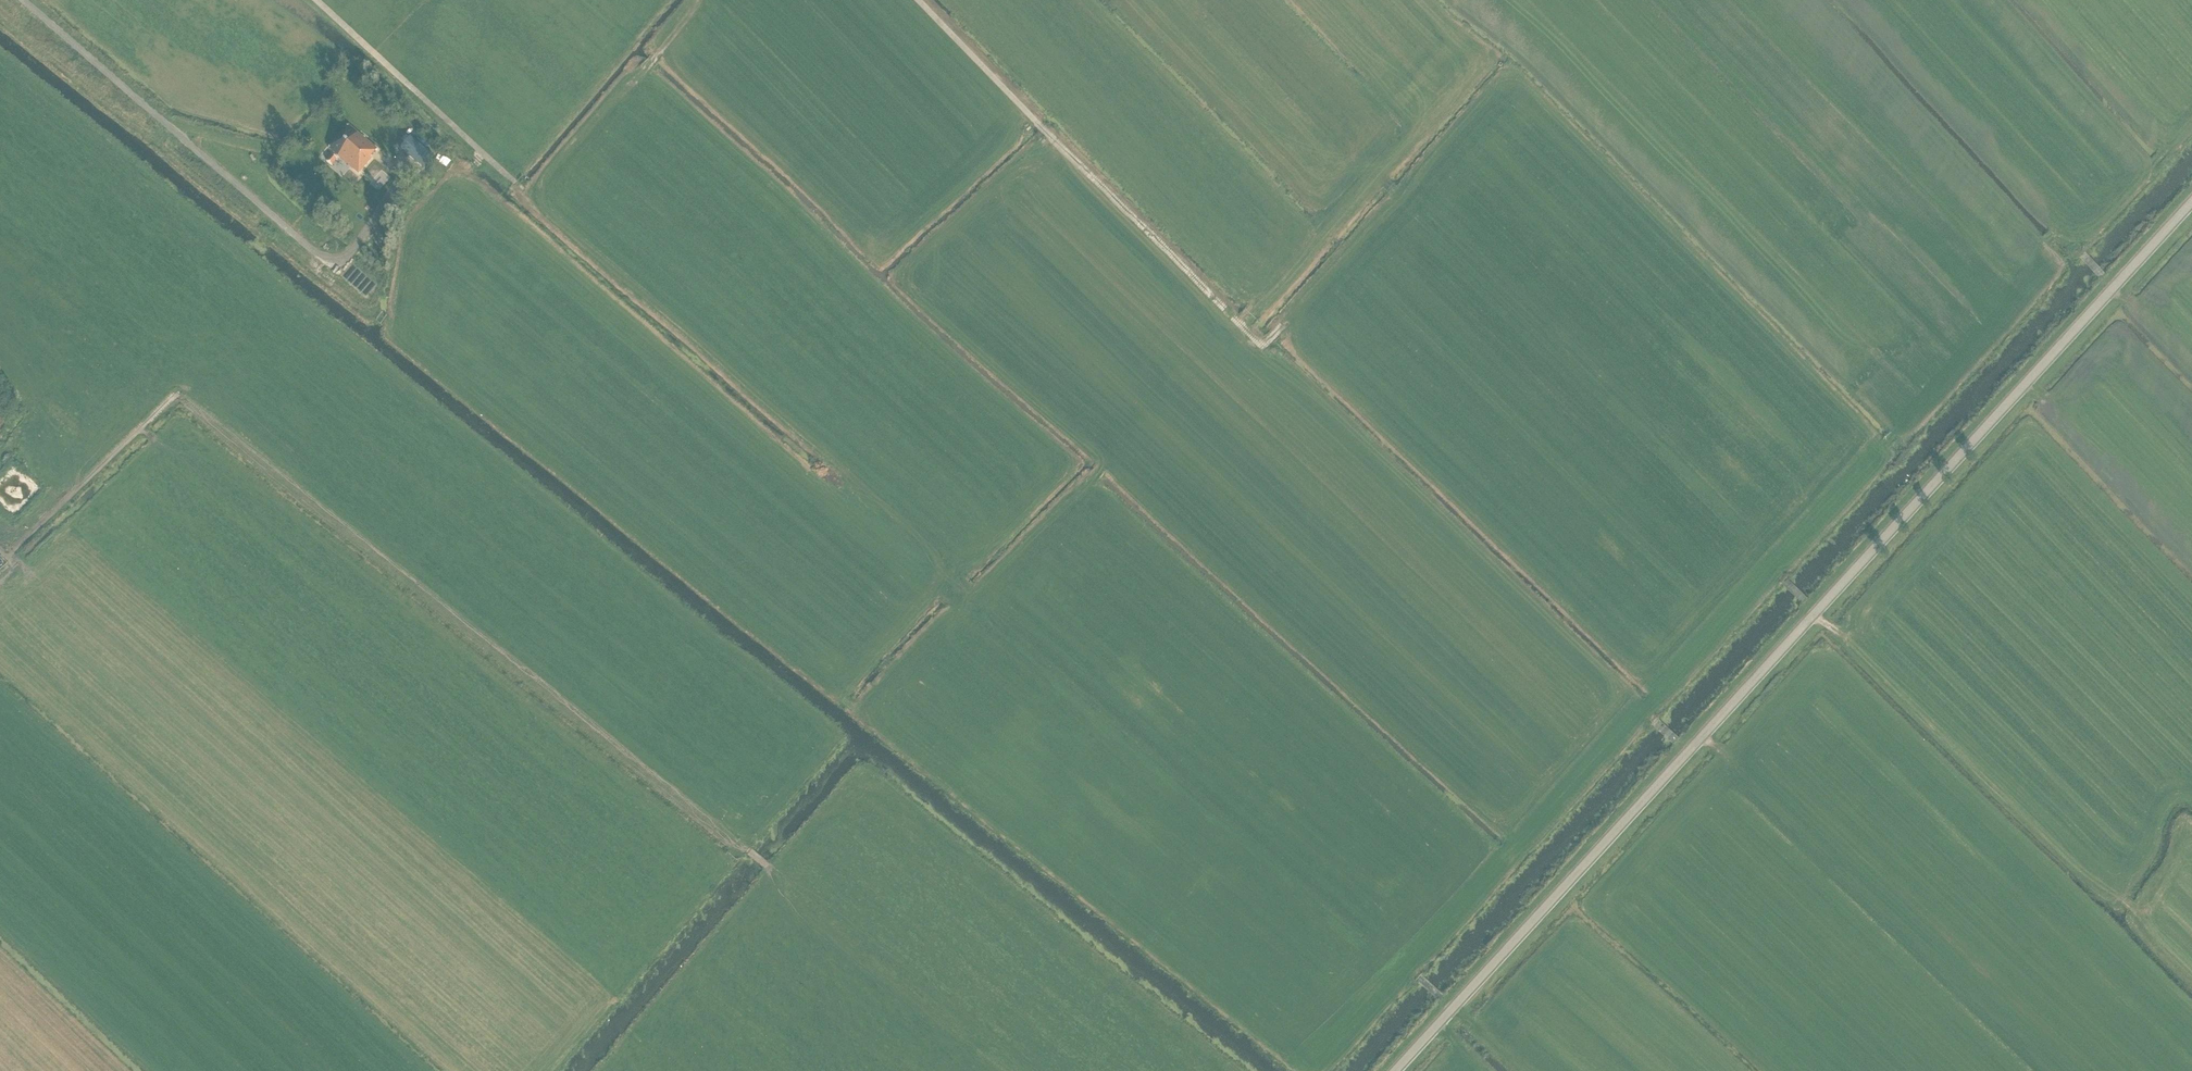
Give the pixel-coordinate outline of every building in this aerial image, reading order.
[(372,156),(371,155),(377,148),(348,124),(328,148),(358,173),(372,156)] [(433,155),(410,136),(400,147),(423,167),(433,155)] [(364,189),(358,198),(370,207),(376,198),(364,189)] [(1653,721),(1673,741),(1679,734),(1659,715),(1653,721)]
